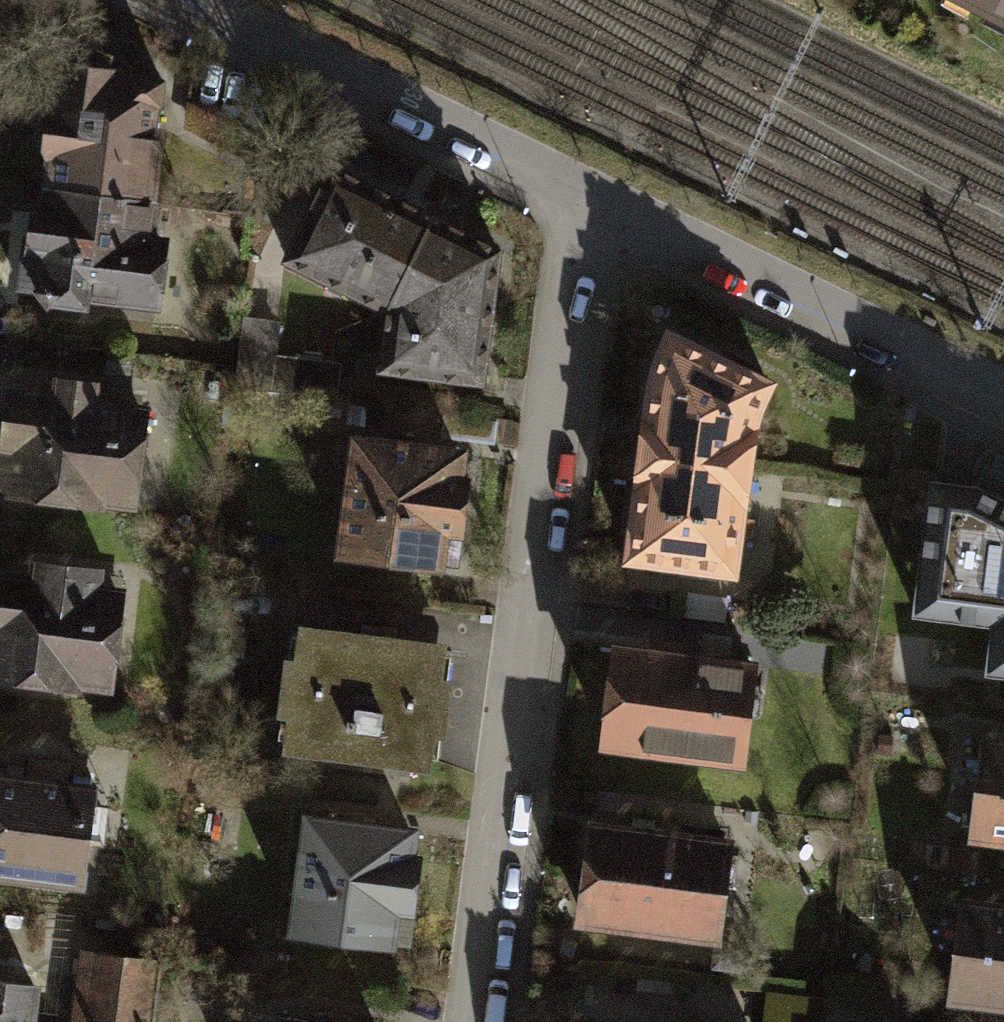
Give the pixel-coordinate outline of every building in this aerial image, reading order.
[(1003,17),(1003,0),(970,0),(1003,17)] [(48,119),(45,147),(51,156),(44,205),(43,214),(34,213),(30,250),(24,249),(20,290),(38,292),(52,307),(57,304),(87,308),(87,296),(156,304),(163,242),(147,240),(159,131),(154,130),(157,107),(161,106),(164,81),(159,79),(121,74),(108,72),(109,57),(82,44),(65,54),(58,110),(48,119)] [(285,259),(386,307),(377,364),(476,380),(493,251),(459,233),(394,199),(330,166),(285,259)] [(279,324),(247,321),(239,387),(271,391),(275,358),(279,324)] [(650,369),(643,439),(639,469),(628,554),(729,567),(746,430),(763,383),(666,333),(650,369)] [(341,365),(275,358),(271,391),(338,398),(341,365)] [(131,500),(141,408),(92,403),(94,386),(60,382),(58,400),(12,394),(6,441),(0,441),(0,485),(13,486),(13,491),(99,501),(99,497),(131,500)] [(344,553),(459,569),(465,528),(461,527),(467,482),(460,481),(464,455),(359,440),(344,553)] [(929,484),(915,621),(1003,630),(1003,507),(965,487),(929,484)] [(108,684),(118,592),(94,589),(96,572),(36,565),(34,583),(0,580),(0,676),(76,685),(76,680),(108,684)] [(442,649),(306,632),(293,742),(429,758),(442,649)] [(618,649),(606,741),(741,758),(753,666),(618,649)] [(971,830),(1003,835),(1003,741),(984,738),(971,830)] [(0,776),(0,870),(79,880),(91,787),(0,776)] [(293,930),(408,946),(414,905),(410,904),(416,859),(409,858),(413,832),(308,817),(293,930)] [(593,826),(582,918),(717,935),(729,843),(593,826)] [(952,995),(1003,1002),(1003,909),(963,904),(952,995)] [(161,962),(89,952),(80,1021),(154,1021),(161,962)] [(34,987),(0,983),(0,1021),(29,1021),(34,987)]
